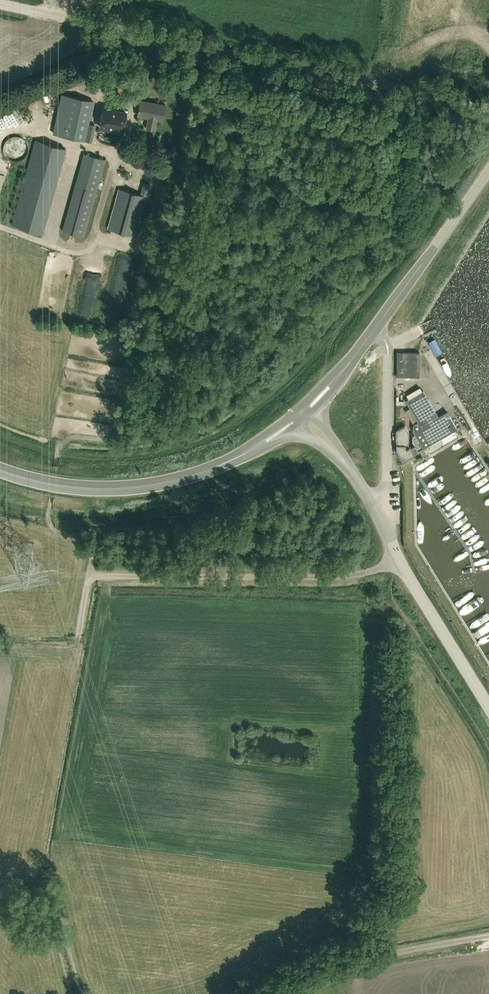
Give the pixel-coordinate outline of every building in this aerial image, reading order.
[(90,81),(94,90),(102,87),(98,78),(90,81)] [(53,120),(62,121),(65,122),(62,136),(91,143),(94,125),(89,124),(94,101),(62,95),(59,109),(56,108),(53,120)] [(137,115),(150,118),(149,121),(150,121),(148,128),(155,129),(157,119),(163,120),(165,104),(140,99),(137,115)] [(122,131),(126,112),(104,108),(100,127),(122,131)] [(68,156),(70,149),(42,141),(40,148),(68,156)] [(83,237),(105,160),(84,154),(62,231),(83,237)] [(48,171),(59,176),(63,166),(52,162),(48,171)] [(119,189),(108,229),(136,237),(150,185),(143,183),(140,195),(119,189)] [(419,376),(419,355),(419,352),(397,351),(397,375),(397,376),(419,376)] [(423,448),(457,428),(447,411),(439,416),(423,390),(405,401),(418,422),(413,425),(413,431),(423,448)] [(396,430),(396,440),(397,440),(397,449),(403,459),(413,453),(408,443),(407,432),(404,426),(396,430)]
